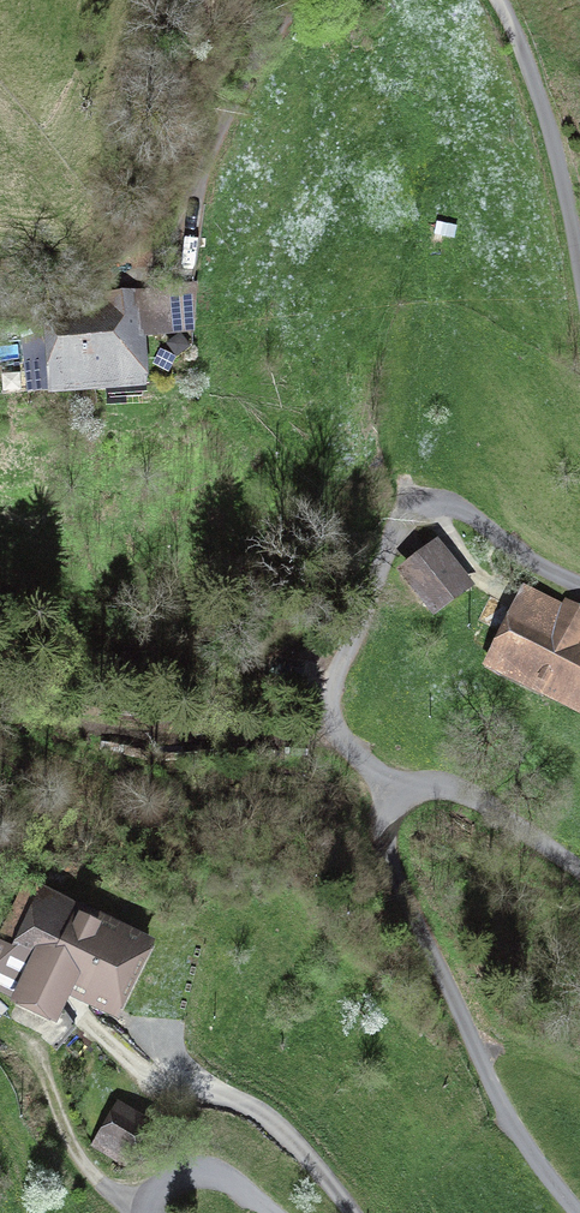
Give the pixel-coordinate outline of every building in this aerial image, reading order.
[(193,328),(190,286),(55,297),(61,380),(136,375),(133,332),(193,328)] [(468,586),(438,547),(407,571),(438,610),(468,586)] [(579,697),(579,610),(566,603),(564,608),(525,588),(492,652),(579,697)] [(54,1015),(72,978),(109,996),(133,948),(21,894),(0,937),(0,972),(22,987),(17,997),(54,1015)] [(120,1117),(108,1135),(128,1148),(140,1129),(120,1117)]
